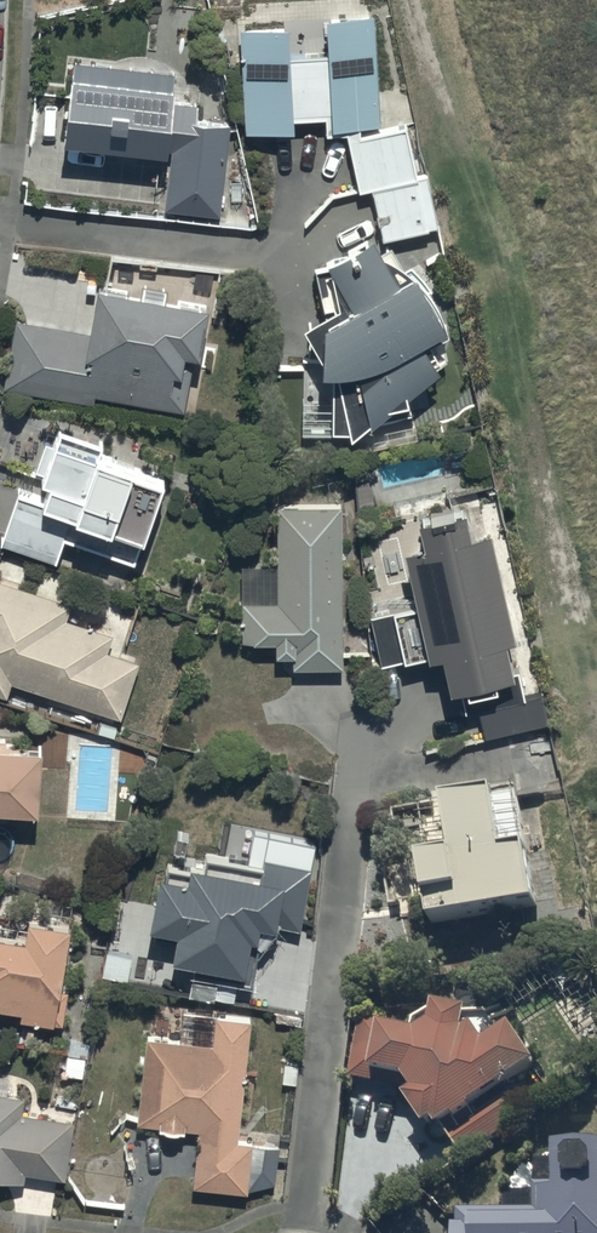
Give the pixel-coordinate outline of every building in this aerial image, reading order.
[(288,23),(236,25),(240,130),(292,128),(292,117),(324,116),(324,125),(379,123),(375,13),(319,15),(320,51),(289,52),(288,23)] [(173,70),(70,57),(60,137),(167,150),(160,207),(217,214),(228,121),(192,117),(194,101),(169,98),(173,70)] [(406,123),(343,135),(354,191),(367,189),(377,238),(437,227),(426,172),(416,174),(406,123)] [(311,263),(320,310),(298,323),(313,349),(313,365),(327,365),(327,399),(298,399),(298,435),(348,432),(356,426),(432,408),(424,375),(449,354),(445,330),(444,328),(443,326),(443,323),(442,321),(441,318),(440,316),(440,314),(439,311),(438,309),(437,307),(435,304),(434,302),(433,300),(432,298),(431,296),(429,293),(428,291),(427,289),(425,287),(424,285),(422,283),(421,281),(419,279),(417,277),(416,276),(414,274),(412,272),(410,270),(408,269),(407,267),(405,265),(403,264),(401,262),(399,261),(397,259),(388,245),(379,250),(369,231),(323,257),(323,260),(311,263)] [(202,308),(96,288),(87,333),(13,319),(0,386),(92,403),(93,396),(182,413),(202,308)] [(0,533),(0,543),(55,560),(63,537),(132,559),(160,474),(97,453),(100,442),(52,427),(36,479),(44,481),(39,496),(14,488),(0,533)] [(340,667),(340,506),(276,506),(276,564),(240,564),(240,641),(273,641),(273,654),(291,654),(291,667),(340,667)] [(460,507),(413,517),(418,543),(401,547),(413,604),(368,614),(378,661),(423,652),(424,655),(438,652),(445,686),(456,684),(461,710),(524,697),(517,666),(508,668),(502,637),(509,636),(487,529),(466,533),(460,507)] [(4,697),(8,683),(120,718),(137,662),(107,653),(113,632),(67,618),(71,604),(0,581),(0,695),(4,697)] [(37,810),(41,744),(0,742),(0,808),(37,810)] [(417,864),(427,924),(537,906),(518,789),(439,801),(448,860),(417,864)] [(206,860),(204,869),(192,867),(190,875),(168,871),(165,884),(161,884),(151,937),(179,943),(174,968),(251,982),(260,934),(277,937),(278,930),(300,934),(318,843),(254,831),(247,868),(206,860)] [(0,934),(0,1006),(18,1008),(16,1019),(66,1025),(70,989),(60,988),(69,922),(23,916),(21,936),(0,934)] [(470,1111),(531,1067),(509,1030),(480,1047),(470,1029),(460,1035),(463,1012),(429,1006),(425,1028),(359,1016),(348,1081),(408,1092),(410,1095),(404,1098),(423,1130),(431,1125),(436,1132),(442,1128),(460,1158),(518,1121),(502,1098),(475,1118),(470,1111)] [(209,1044),(143,1037),(134,1125),(197,1132),(191,1186),(248,1192),(253,1142),(236,1140),(249,1020),(212,1017),(209,1044)] [(22,1182),(24,1169),(65,1176),(74,1121),(21,1112),(24,1094),(0,1090),(0,1178),(22,1182)] [(447,1232),(596,1232),(596,1144),(551,1144),(551,1191),(533,1191),(533,1210),(458,1210),(458,1222),(447,1223),(447,1232)]
